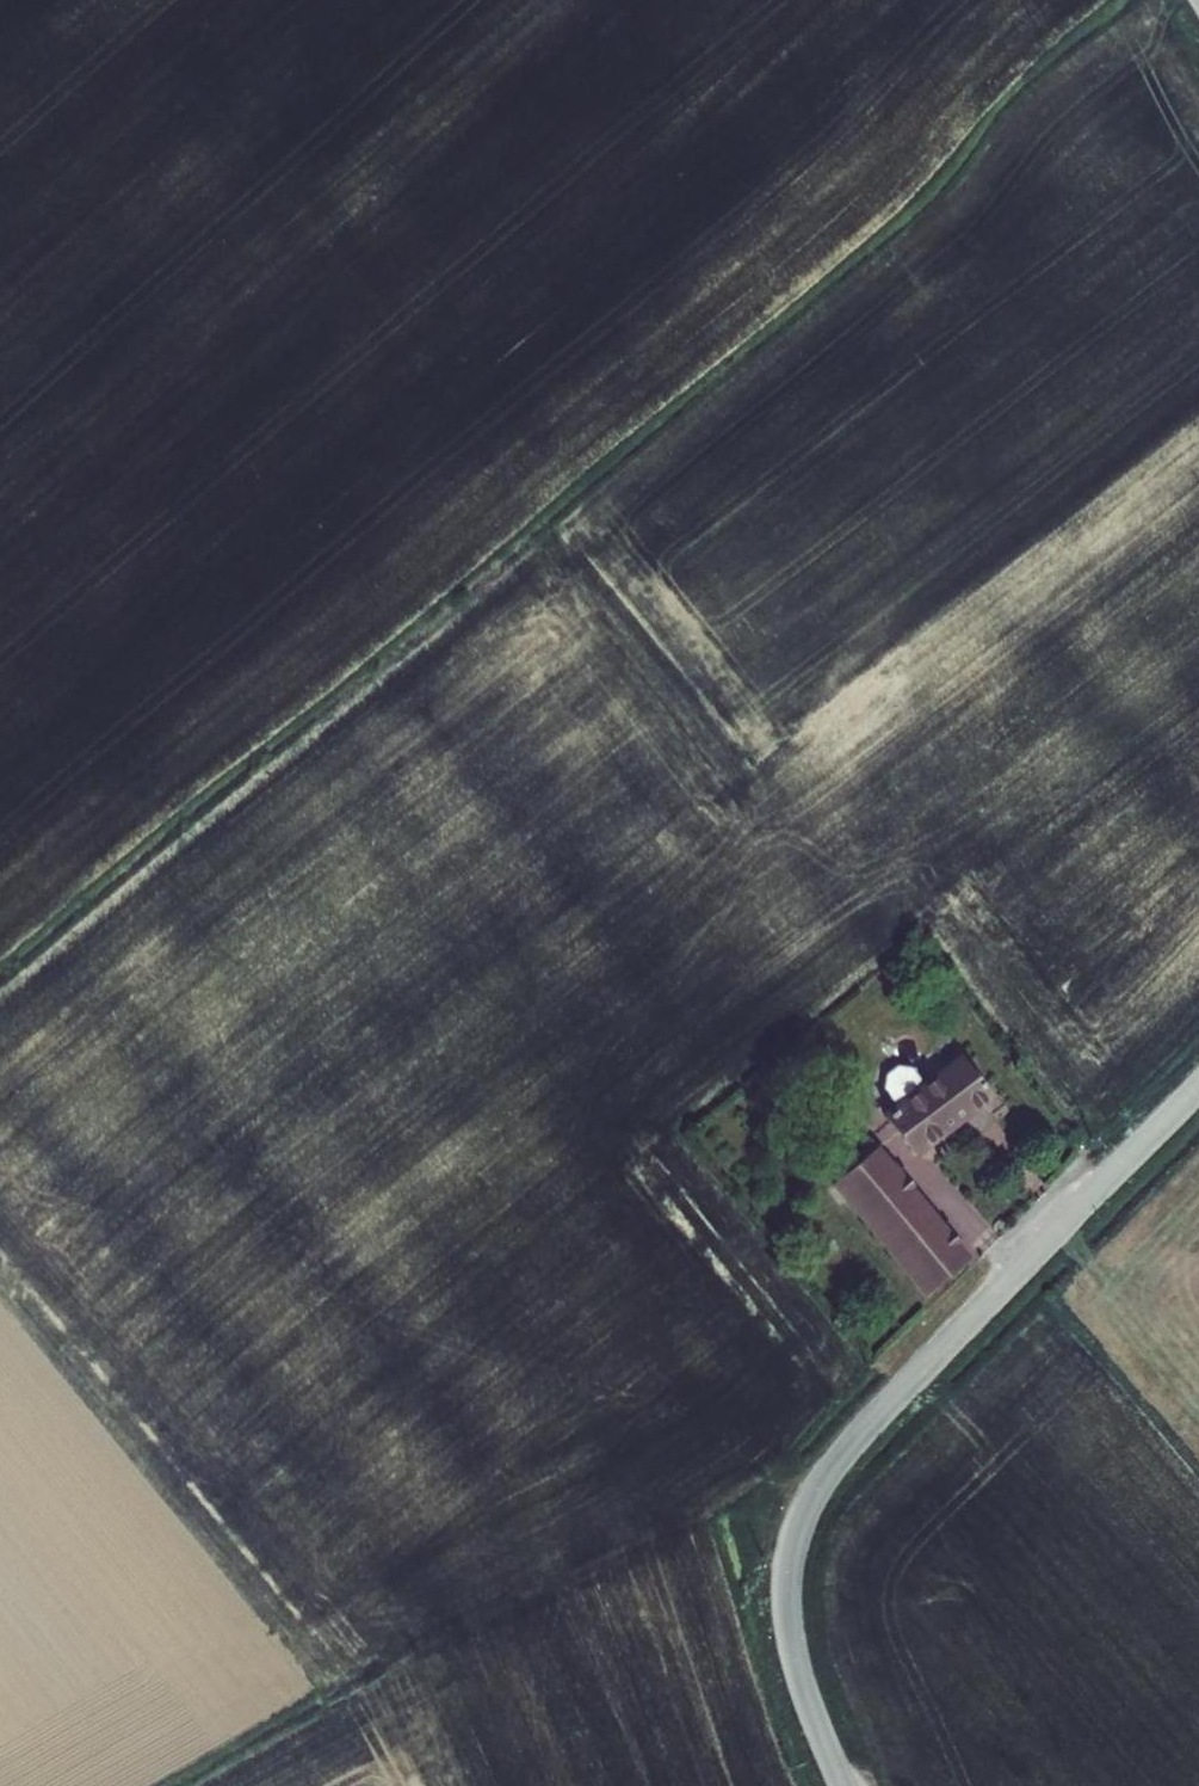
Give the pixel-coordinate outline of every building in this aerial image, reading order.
[(906,1149),(984,1091),(957,1054),(955,1055),(919,1083),(904,1065),(891,1062),(879,1071),(878,1085),(892,1103),(879,1113),(906,1149)] [(858,1131),(846,1116),(808,1148),(920,1287),(959,1256),(858,1131)]
